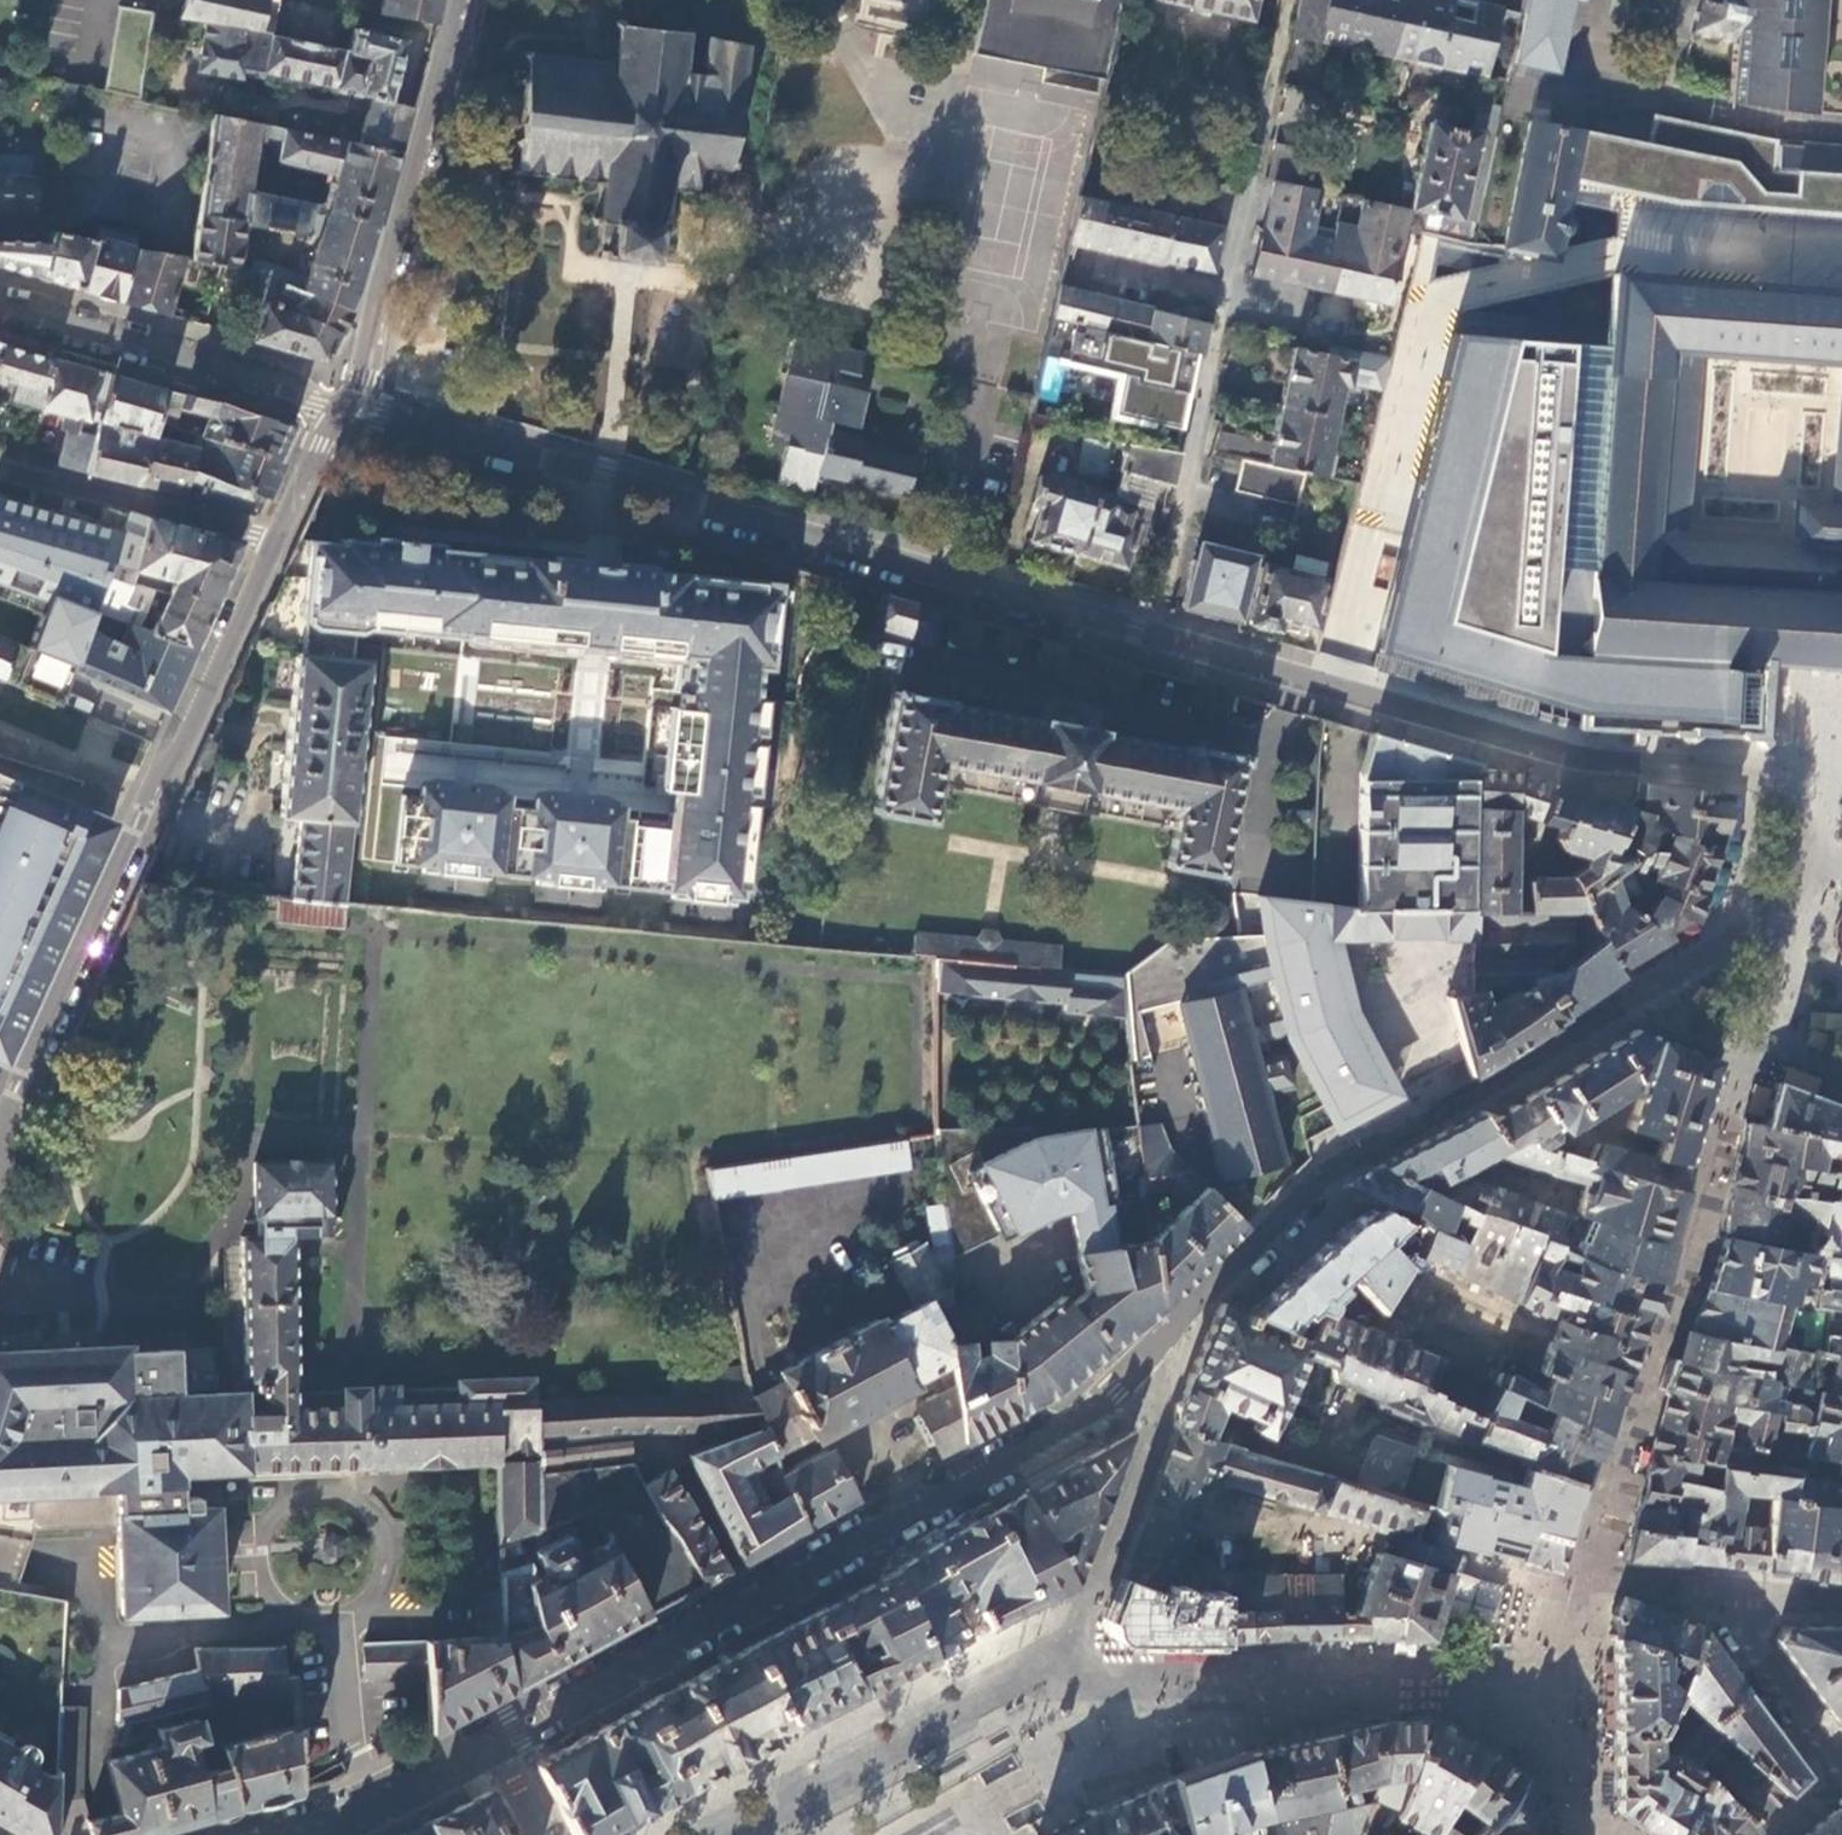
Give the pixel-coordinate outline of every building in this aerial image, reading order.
[(179,20),(206,25),(251,33),(270,37),(280,1),(281,0),(270,0),(268,0),(186,0),(179,20)] [(378,15),(431,24),(437,0),(382,0),(378,15)] [(583,28),(586,0),(528,0),(525,22),(583,28)] [(976,54),(1103,81),(1120,0),(986,0),(976,54)] [(1250,19),(1255,0),(1163,0),(1250,19)] [(1518,14),(1445,0),(1300,0),(1296,20),(1293,37),(1302,51),(1287,62),(1282,85),(1323,94),(1326,79),(1316,63),(1322,40),(1363,49),(1363,50),(1437,67),(1437,66),(1484,77),(1495,30),(1514,33),(1518,14)] [(1518,14),(1514,33),(1508,65),(1556,75),(1571,0),(1522,0),(1518,14)] [(1739,0),(1680,0),(1674,28),(1690,34),(1734,44),(1739,0)] [(1812,112),(1820,15),(1822,0),(1739,0),(1734,44),(1727,104),(1771,108),(1771,103),(1781,104),(1781,109),(1812,112)] [(270,37),(334,51),(343,16),(280,1),(270,37)] [(155,4),(152,15),(176,19),(178,9),(155,4)] [(666,227),(671,192),(697,195),(702,200),(707,196),(703,191),(706,167),(737,171),(738,165),(734,164),(734,159),(740,112),(745,113),(745,106),(741,105),(749,45),(708,39),(703,77),(681,75),(686,40),(689,33),(683,28),(680,33),(624,26),(616,20),(611,27),(618,31),(613,66),(580,62),(532,56),(528,50),(523,54),(527,59),(526,67),(525,79),(519,78),(519,86),(524,87),(523,95),(519,126),(517,139),(512,142),(516,150),(514,169),(508,171),(512,180),(520,175),(525,175),(604,184),(601,218),(593,219),(593,226),(605,225),(603,231),(602,238),(605,241),(609,244),(609,253),(601,252),(600,260),(613,262),(613,259),(642,262),(642,265),(656,266),(656,258),(649,257),(652,231),(662,232),(665,237),(670,233),(666,227)] [(251,33),(206,25),(199,72),(243,80),(244,75),(263,79),(265,71),(336,88),(335,91),(357,97),(358,95),(367,59),(346,53),(334,51),(270,37),(251,33)] [(352,29),(346,53),(367,59),(358,95),(370,98),(386,102),(402,43),(352,29)] [(25,87),(27,77),(8,72),(7,83),(25,87)] [(139,100),(141,84),(130,82),(128,97),(139,100)] [(71,101),(74,86),(58,83),(55,98),(71,101)] [(284,130),(327,139),(330,127),(315,124),(315,122),(271,114),(273,102),(254,98),(253,105),(237,101),(235,93),(224,90),(213,115),(217,116),(267,126),(284,130)] [(386,102),(370,98),(357,145),(398,154),(404,131),(410,108),(386,102)] [(1477,133),(1494,136),(1499,110),(1478,102),(1472,132),(1477,133)] [(1624,110),(1617,138),(1642,144),(1648,116),(1624,110)] [(1648,116),(1642,144),(1617,138),(1584,130),(1578,155),(1577,171),(1575,172),(1574,180),(1579,181),(1666,199),(1841,216),(1841,176),(1836,175),(1776,171),(1780,144),(1781,137),(1724,126),(1649,111),(1648,116)] [(264,139),(267,126),(217,116),(201,214),(238,220),(243,192),(251,137),(264,139)] [(1577,171),(1578,155),(1584,130),(1527,117),(1501,250),(1557,261),(1559,251),(1561,250),(1561,242),(1563,241),(1564,234),(1571,218),(1568,214),(1570,207),(1572,192),(1573,190),(1574,180),(1575,172),(1577,171)] [(1420,232),(1471,244),(1491,148),(1474,145),(1477,133),(1472,132),(1430,123),(1424,155),(1419,175),(1412,210),(1416,211),(1414,222),(1420,232)] [(277,160),(336,176),(344,143),(327,139),(284,130),(277,160)] [(1802,147),(1780,144),(1776,171),(1836,175),(1840,145),(1804,142),(1802,147)] [(388,193),(398,154),(357,145),(344,143),(336,176),(327,212),(330,213),(379,224),(388,193)] [(1308,151),(1275,145),(1267,180),(1301,186),(1308,151)] [(1413,174),(1419,175),(1424,155),(1418,153),(1413,174)] [(29,179),(30,159),(0,157),(0,178),(29,179)] [(1111,173),(1084,166),(1077,195),(1104,202),(1109,185),(1111,173)] [(32,213),(35,179),(29,179),(0,178),(0,212),(32,213)] [(1335,264),(1331,263),(1322,260),(1327,241),(1331,243),(1333,234),(1302,226),(1308,200),(1310,190),(1298,188),(1298,190),(1272,184),(1263,228),(1261,228),(1251,277),(1328,293),(1335,264)] [(1119,206),(1123,189),(1109,185),(1104,202),(1119,206)] [(1341,196),(1310,190),(1308,200),(1339,208),(1341,196)] [(310,206),(243,192),(238,220),(241,221),(240,224),(245,224),(284,231),(301,234),(308,211),(310,206)] [(1163,261),(1172,218),(1119,206),(1104,202),(1077,195),(1066,244),(1161,267),(1163,261)] [(1328,293),(1390,306),(1401,259),(1399,258),(1409,211),(1363,201),(1353,249),(1337,244),(1331,263),(1335,264),(1328,293)] [(301,234),(284,231),(277,254),(303,262),(312,236),(321,238),(308,279),(294,275),(290,287),(349,313),(360,293),(369,262),(379,224),(330,213),(329,215),(308,211),(301,234)] [(238,220),(201,214),(193,263),(238,270),(245,224),(240,224),(241,221),(238,220)] [(1172,218),(1163,261),(1212,273),(1223,230),(1172,218)] [(99,296),(119,302),(134,253),(137,240),(101,231),(96,243),(78,290),(99,296)] [(96,243),(49,232),(46,245),(0,243),(0,267),(18,273),(78,290),(96,243)] [(159,314),(167,316),(183,261),(134,253),(119,302),(159,314)] [(1612,270),(1611,274),(1606,343),(1583,654),(1744,662),(1741,712),(1764,714),(1769,664),(1815,668),(1814,675),(1819,675),(1820,668),(1841,670),(1841,287),(1612,270)] [(325,362),(338,337),(301,326),(304,320),(286,312),(276,309),(280,300),(284,284),(285,281),(261,274),(252,302),(264,305),(253,341),(278,349),(325,362)] [(345,327),(349,313),(290,287),(284,284),(280,300),(289,303),(286,312),(304,320),(301,326),(338,337),(341,337),(345,327)] [(1145,341),(1153,306),(1058,285),(1050,319),(1145,341)] [(1197,355),(1198,355),(1205,326),(1199,325),(1203,310),(1182,306),(1181,314),(1153,306),(1145,341),(1145,343),(1189,353),(1197,355)] [(187,319),(184,336),(206,340),(209,324),(187,319)] [(1145,341),(1050,319),(1046,335),(1045,342),(1042,357),(1123,375),(1114,416),(1172,429),(1177,408),(1189,353),(1145,343),(1145,341)] [(1582,710),(1583,654),(1606,343),(1456,330),(1377,645),(1582,710)] [(40,405),(53,356),(0,341),(0,394),(40,405)] [(861,361),(793,344),(784,377),(787,378),(770,446),(785,450),(776,488),(813,497),(817,479),(905,501),(914,466),(859,452),(861,446),(827,437),(829,426),(856,432),(865,397),(831,388),(834,376),(856,381),(861,361)] [(1329,345),(1326,356),(1350,361),(1353,365),(1349,383),(1382,391),(1390,358),(1329,345)] [(1292,349),(1279,406),(1336,418),(1342,389),(1348,388),(1349,383),(1353,365),(1350,361),(1326,356),(1292,349)] [(1185,409),(1197,355),(1189,353),(1177,408),(1185,409)] [(100,419),(113,373),(79,364),(53,356),(40,405),(67,412),(63,426),(69,428),(59,462),(71,465),(86,469),(100,419)] [(157,420),(165,389),(137,380),(113,373),(100,419),(152,434),(157,420)] [(204,436),(279,460),(294,425),(227,406),(165,389),(157,420),(174,427),(180,408),(211,417),(204,436)] [(1217,432),(1212,453),(1242,459),(1307,474),(1323,477),(1336,418),(1279,406),(1271,444),(1217,432)] [(138,483),(152,434),(100,419),(86,469),(110,475),(138,483)] [(224,504),(255,513),(264,494),(196,461),(201,446),(152,434),(138,483),(151,486),(224,504)] [(1129,448),(1151,452),(1154,439),(1132,435),(1129,448)] [(27,453),(29,445),(0,436),(0,445),(27,453)] [(264,494),(269,496),(276,480),(285,462),(279,460),(204,436),(201,446),(196,461),(264,494)] [(1103,480),(1113,446),(1084,441),(1075,474),(1083,476),(1082,480),(1076,479),(1075,484),(1062,481),(1062,483),(1039,477),(1031,505),(1039,508),(1029,542),(1037,545),(1076,556),(1097,479),(1103,480)] [(1171,488),(1177,456),(1173,455),(1160,453),(1151,452),(1129,448),(1113,446),(1103,480),(1118,484),(1120,474),(1153,483),(1171,488)] [(1160,453),(1173,455),(1173,449),(1162,447),(1160,453)] [(1298,506),(1307,474),(1242,459),(1235,492),(1298,506)] [(1097,479),(1076,556),(1108,565),(1121,569),(1128,543),(1137,545),(1151,492),(1153,483),(1120,474),(1118,484),(1103,480),(1097,479)] [(69,669),(89,620),(106,574),(122,530),(0,495),(0,638),(16,645),(3,679),(55,703),(69,669)] [(1324,637),(1373,648),(1404,514),(1364,505),(1359,525),(1351,523),(1324,637)] [(214,607),(243,541),(182,525),(129,511),(122,530),(106,574),(166,589),(148,630),(196,647),(214,607)] [(252,649),(298,654),(351,659),(354,634),(357,634),(366,630),(400,633),(401,624),(464,631),(464,635),(482,636),(483,632),(578,643),(578,646),(612,650),(613,646),(686,654),(672,792),(674,792),(672,815),(670,814),(669,824),(622,820),(623,810),(608,809),(608,803),(591,802),(590,807),(568,804),(568,799),(551,797),(550,802),(535,801),(534,810),(508,808),(509,798),(494,796),(494,792),(477,790),(476,795),(454,792),(454,787),(437,786),(436,791),(421,789),(420,799),(402,797),(394,865),(425,868),(425,858),(490,865),(489,874),(538,880),(539,870),(604,876),(603,886),(674,893),(675,884),(735,890),(733,900),(741,900),(742,891),(747,891),(756,807),(747,807),(754,736),(763,736),(767,703),(757,702),(761,670),(770,671),(772,652),(763,651),(768,603),(777,604),(779,586),(653,573),(654,568),(620,565),(620,569),(588,566),(588,562),(554,558),(554,563),(441,551),(441,546),(375,539),(375,544),(342,541),(342,546),(301,542),(252,649)] [(1214,567),(1219,548),(1198,543),(1193,562),(1214,567)] [(1240,620),(1255,556),(1219,548),(1214,567),(1193,562),(1182,605),(1188,611),(1233,624),(1240,620)] [(1248,626),(1275,632),(1278,622),(1314,630),(1325,583),(1261,568),(1248,626)] [(878,628),(937,645),(946,612),(885,594),(878,628)] [(89,620),(69,669),(98,680),(167,710),(181,680),(196,647),(148,630),(130,623),(126,633),(131,635),(126,646),(107,637),(109,630),(89,620)] [(3,679),(16,645),(0,638),(0,678),(3,679)] [(301,818),(352,823),(368,661),(351,659),(298,654),(282,816),(301,818)] [(1218,871),(1240,757),(1189,747),(1189,751),(1099,734),(1100,732),(1040,720),(1039,723),(949,705),(950,703),(896,693),(873,814),(931,824),(932,818),(929,817),(934,785),(1024,802),(1024,804),(1083,815),(1083,813),(1174,830),(1168,861),(1164,861),(1163,866),(1220,877),(1221,872),(1218,871)] [(1513,911),(1471,911),(1473,780),(1475,772),(1477,763),(1418,746),(1371,734),(1361,767),(1356,908),(1328,905),(1328,937),(1471,937),(1472,973),(1443,980),(1449,998),(1474,991),(1541,974),(1550,972),(1549,957),(1570,956),(1571,952),(1583,951),(1600,935),(1586,910),(1530,911),(1513,911)] [(1615,843),(1623,821),(1627,808),(1595,798),(1532,779),(1514,774),(1494,773),(1475,772),(1473,780),(1471,911),(1513,911),(1512,820),(1524,820),(1524,815),(1537,819),(1537,821),(1558,827),(1555,837),(1562,849),(1584,855),(1581,866),(1567,877),(1530,876),(1530,911),(1586,910),(1580,898),(1607,878),(1612,875),(1629,862),(1629,855),(1613,850),(1615,843)] [(29,1013),(112,832),(75,817),(71,818),(68,822),(51,814),(54,805),(51,799),(46,798),(39,800),(37,789),(0,774),(0,1040),(22,1010),(29,1013)] [(1657,833),(1719,839),(1722,816),(1724,792),(1638,782),(1636,797),(1652,801),(1649,815),(1636,813),(1633,824),(1623,821),(1615,843),(1628,848),(1629,845),(1644,854),(1657,833)] [(75,817),(112,832),(116,822),(37,789),(39,800),(46,798),(51,799),(54,805),(51,814),(68,822),(71,818),(75,817)] [(344,904),(352,823),(301,818),(293,899),(344,904)] [(1638,867),(1703,893),(1711,868),(1719,839),(1657,833),(1644,854),(1638,867)] [(1600,935),(1609,952),(1619,968),(1649,949),(1692,921),(1698,907),(1703,893),(1638,867),(1629,864),(1629,862),(1612,875),(1653,899),(1630,913),(1621,909),(1612,914),(1606,892),(1611,890),(1607,878),(1580,898),(1586,910),(1600,935)] [(342,925),(344,904),(293,899),(278,898),(277,919),(342,925)] [(936,959),(1060,970),(1062,949),(995,943),(996,933),(982,932),(981,937),(979,941),(913,935),(911,957),(936,959)] [(1541,974),(1543,978),(1565,1017),(1592,998),(1607,988),(1621,978),(1617,970),(1607,953),(1609,952),(1600,935),(1583,951),(1565,968),(1550,972),(1541,974)] [(1252,945),(1268,982),(1242,988),(1258,1041),(1288,1033),(1336,1151),(1393,1122),(1351,1034),(1328,937),(1252,945)] [(1288,1183),(1308,1163),(1301,1153),(1287,1159),(1275,1123),(1277,1121),(1271,1094),(1293,1087),(1285,1058),(1265,1062),(1258,1041),(1242,988),(1235,989),(1227,959),(1207,964),(1204,950),(1196,945),(1183,947),(1178,957),(1181,971),(1173,972),(1223,1177),(1226,1178),(1274,1166),(1288,1183)] [(1123,977),(1060,970),(936,959),(936,992),(1065,1004),(1064,1012),(1127,1017),(1123,977)] [(1474,991),(1449,998),(1446,998),(1470,1075),(1518,1046),(1565,1017),(1543,978),(1480,1016),(1474,991)] [(6,1064),(29,1013),(22,1010),(0,1040),(0,1062),(6,1064)] [(1689,1164),(1685,1162),(1653,1156),(1555,1136),(1549,1126),(1552,1124),(1562,1131),(1626,1088),(1633,1079),(1642,1073),(1644,1072),(1656,1038),(1634,1030),(1565,1073),(1488,1121),(1504,1148),(1520,1139),(1527,1139),(1529,1143),(1555,1151),(1684,1189),(1686,1177),(1689,1164)] [(1702,1110),(1717,1061),(1656,1038),(1644,1072),(1642,1073),(1633,1101),(1625,1125),(1625,1127),(1657,1138),(1653,1156),(1685,1162),(1702,1110)] [(1812,1096),(1773,1080),(1768,1102),(1762,1124),(1841,1139),(1841,1108),(1812,1096)] [(1625,1125),(1633,1101),(1629,1099),(1620,1124),(1625,1125)] [(1504,1148),(1488,1121),(1482,1112),(1433,1139),(1377,1170),(1423,1195),(1464,1210),(1465,1209),(1501,1222),(1510,1197),(1461,1177),(1446,1179),(1493,1153),(1549,1172),(1555,1151),(1529,1143),(1527,1139),(1520,1139),(1504,1148)] [(1841,1151),(1841,1139),(1762,1124),(1745,1121),(1742,1137),(1739,1150),(1817,1165),(1820,1149),(1841,1155),(1841,1151)] [(1143,1193),(1142,1174),(1138,1127),(1137,1125),(1032,1143),(1030,1128),(935,1129),(935,1135),(941,1192),(943,1206),(952,1259),(1053,1209),(1070,1206),(1078,1253),(1113,1247),(1105,1200),(1143,1193)] [(1153,1297),(1159,1309),(1203,1266),(1245,1224),(1243,1221),(1242,1222),(1169,1151),(1159,1125),(1138,1127),(1142,1174),(1175,1172),(1177,1189),(1188,1203),(1160,1230),(1157,1220),(1155,1221),(1154,1213),(1146,1214),(1148,1241),(1153,1297)] [(708,1169),(713,1200),(912,1170),(907,1139),(708,1169)] [(1817,1165),(1739,1150),(1736,1164),(1732,1181),(1825,1198),(1829,1199),(1832,1182),(1838,1182),(1841,1170),(1838,1169),(1817,1165)] [(1675,1214),(1684,1189),(1555,1151),(1549,1172),(1583,1184),(1576,1211),(1586,1214),(1667,1239),(1675,1214)] [(14,1592),(34,1520),(117,1518),(119,1610),(216,1607),(213,1506),(198,1506),(197,1495),(182,1495),(181,1488),(187,1488),(187,1471),(498,1463),(497,1406),(534,1405),(534,1378),(457,1382),(457,1388),(326,1390),(295,1391),(291,1237),(288,1237),(288,1226),(317,1225),(317,1214),(329,1214),(328,1162),(255,1164),(256,1215),(258,1215),(259,1237),(242,1238),(246,1383),(254,1383),(254,1391),(244,1391),(244,1389),(216,1390),(215,1346),(128,1348),(128,1342),(97,1343),(0,1345),(0,1589),(14,1592)] [(1501,1222),(1465,1209),(1464,1210),(1423,1195),(1377,1170),(1363,1177),(1345,1187),(1379,1206),(1408,1222),(1426,1231),(1416,1256),(1519,1302),(1535,1261),(1538,1251),(1544,1238),(1541,1237),(1501,1222)] [(1825,1198),(1732,1181),(1725,1210),(1721,1227),(1775,1236),(1779,1225),(1820,1231),(1825,1198)] [(1662,1256),(1667,1239),(1586,1214),(1582,1223),(1510,1197),(1501,1222),(1541,1237),(1542,1234),(1657,1275),(1662,1256)] [(1834,1200),(1829,1199),(1825,1198),(1820,1231),(1818,1245),(1841,1248),(1841,1201),(1834,1200)] [(984,1432),(1018,1414),(1007,1341),(988,1343),(989,1354),(972,1361),(970,1344),(953,1345),(953,1341),(951,1342),(942,1326),(953,1320),(950,1289),(948,1290),(941,1276),(953,1269),(952,1259),(943,1206),(929,1209),(934,1251),(928,1255),(922,1243),(917,1247),(913,1241),(894,1251),(897,1256),(890,1260),(915,1306),(882,1325),(878,1320),(780,1373),(786,1383),(754,1400),(766,1429),(777,1455),(814,1435),(817,1441),(914,1388),(912,1384),(938,1371),(949,1392),(939,1398),(937,1395),(926,1400),(927,1403),(917,1408),(921,1416),(915,1419),(930,1447),(935,1443),(942,1455),(984,1432)] [(1281,1286),(1247,1316),(1287,1334),(1296,1319),(1295,1317),(1300,1312),(1303,1314),(1312,1307),(1319,1311),(1324,1309),(1329,1306),(1328,1302),(1342,1290),(1337,1285),(1350,1273),(1355,1278),(1351,1281),(1377,1310),(1405,1266),(1386,1243),(1408,1222),(1379,1206),(1363,1215),(1350,1223),(1338,1234),(1281,1286)] [(1656,1279),(1657,1275),(1542,1234),(1541,1237),(1544,1238),(1538,1251),(1555,1257),(1558,1250),(1579,1256),(1573,1273),(1535,1261),(1519,1302),(1541,1311),(1552,1283),(1645,1315),(1656,1284),(1658,1280),(1656,1279)] [(1811,1255),(1722,1237),(1715,1259),(1705,1286),(1785,1302),(1786,1302),(1792,1281),(1800,1283),(1801,1284),(1813,1287),(1828,1290),(1832,1269),(1809,1265),(1811,1255)] [(1159,1309),(1153,1297),(1148,1241),(1113,1247),(1078,1253),(1077,1253),(1086,1293),(1067,1307),(1080,1324),(1086,1319),(1108,1350),(1119,1341),(1159,1309)] [(1832,1269),(1828,1290),(1841,1292),(1841,1271),(1832,1269)] [(1641,1328),(1645,1315),(1552,1283),(1541,1311),(1557,1319),(1636,1344),(1641,1328)] [(1778,1332),(1785,1302),(1705,1286),(1698,1306),(1689,1328),(1785,1347),(1788,1334),(1778,1332)] [(1828,1290),(1813,1287),(1810,1298),(1818,1301),(1817,1308),(1832,1311),(1841,1313),(1841,1292),(1828,1290)] [(1080,1324),(1067,1307),(1060,1298),(1017,1332),(1011,1324),(1001,1331),(1007,1341),(1018,1414),(1041,1401),(1049,1397),(1108,1350),(1086,1319),(1080,1324)] [(1818,1301),(1810,1298),(1809,1306),(1817,1308),(1818,1301)] [(1506,1357),(1538,1370),(1548,1342),(1519,1327),(1443,1299),(1429,1327),(1506,1357)] [(1178,1403),(1175,1429),(1207,1439),(1223,1404),(1254,1417),(1250,1429),(1269,1437),(1282,1406),(1293,1410),(1303,1386),(1292,1382),(1303,1357),(1331,1368),(1338,1352),(1308,1339),(1306,1342),(1287,1334),(1247,1316),(1220,1305),(1203,1344),(1178,1403)] [(1817,1308),(1809,1306),(1805,1306),(1804,1314),(1809,1315),(1808,1326),(1821,1329),(1820,1334),(1827,1336),(1832,1311),(1817,1308)] [(1442,1364),(1414,1352),(1367,1332),(1319,1312),(1308,1339),(1338,1352),(1429,1393),(1442,1364)] [(1631,1357),(1636,1344),(1557,1319),(1553,1328),(1548,1342),(1538,1370),(1551,1375),(1617,1401),(1623,1384),(1627,1372),(1626,1371),(1631,1357)] [(1506,1357),(1429,1327),(1424,1325),(1414,1352),(1442,1364),(1429,1393),(1436,1396),(1436,1398),(1482,1418),(1495,1389),(1494,1388),(1500,1373),(1506,1357)] [(1785,1347),(1689,1328),(1683,1344),(1677,1360),(1679,1360),(1735,1373),(1739,1353),(1773,1359),(1768,1381),(1771,1381),(1785,1384),(1794,1386),(1803,1388),(1807,1366),(1810,1352),(1785,1347)] [(1841,1359),(1841,1338),(1827,1336),(1823,1354),(1841,1359)] [(1429,1393),(1338,1352),(1331,1368),(1336,1382),(1373,1398),(1375,1409),(1425,1430),(1427,1431),(1431,1431),(1435,1429),(1437,1425),(1474,1439),(1482,1418),(1436,1398),(1436,1396),(1429,1393)] [(1841,1398),(1841,1359),(1823,1354),(1810,1352),(1807,1366),(1831,1371),(1826,1394),(1841,1398)] [(1735,1373),(1679,1360),(1674,1376),(1669,1392),(1733,1407),(1780,1417),(1782,1403),(1766,1402),(1771,1381),(1768,1381),(1735,1373)] [(1612,1416),(1617,1401),(1551,1375),(1544,1395),(1500,1373),(1494,1388),(1495,1389),(1607,1430),(1612,1416)] [(1785,1384),(1782,1403),(1791,1403),(1791,1402),(1794,1386),(1785,1384)] [(1589,1469),(1592,1458),(1596,1459),(1608,1431),(1607,1430),(1495,1389),(1482,1418),(1474,1439),(1530,1455),(1527,1464),(1586,1480),(1589,1469)] [(1733,1407),(1669,1392),(1663,1410),(1657,1427),(1725,1443),(1725,1441),(1733,1407)] [(1841,1430),(1841,1398),(1826,1394),(1817,1392),(1813,1416),(1791,1402),(1791,1403),(1782,1403),(1780,1417),(1779,1427),(1778,1433),(1794,1434),(1804,1433),(1804,1429),(1810,1429),(1811,1424),(1841,1430)] [(608,1541),(646,1615),(691,1590),(728,1570),(666,1470),(645,1485),(632,1462),(543,1473),(542,1436),(631,1431),(766,1429),(754,1400),(753,1397),(534,1405),(497,1406),(498,1463),(500,1546),(517,1539),(570,1519),(576,1529),(593,1521),(608,1541)] [(1841,1468),(1841,1430),(1811,1424),(1810,1429),(1804,1429),(1804,1433),(1810,1433),(1804,1459),(1809,1460),(1841,1468)] [(1763,1450),(1780,1453),(1789,1456),(1794,1434),(1778,1433),(1779,1427),(1770,1425),(1763,1450)] [(1725,1443),(1657,1427),(1654,1438),(1650,1452),(1676,1456),(1684,1457),(1720,1463),(1750,1468),(1752,1460),(1746,1459),(1743,1455),(1733,1453),(1735,1443),(1725,1441),(1725,1443)] [(777,1544),(806,1528),(786,1478),(782,1468),(772,1473),(783,1501),(757,1515),(738,1476),(777,1455),(766,1429),(691,1456),(743,1562),(777,1544)] [(1131,1548),(1120,1577),(1151,1588),(1161,1590),(1163,1582),(1166,1582),(1178,1552),(1208,1475),(1215,1476),(1214,1479),(1231,1484),(1232,1481),(1242,1450),(1207,1439),(1175,1429),(1131,1548)] [(1133,1433),(998,1511),(1045,1601),(1055,1596),(1062,1592),(1079,1584),(1133,1433)] [(1357,1485),(1242,1450),(1232,1481),(1383,1529),(1382,1532),(1445,1550),(1447,1539),(1453,1515),(1439,1510),(1357,1485)] [(1676,1456),(1650,1452),(1647,1462),(1644,1477),(1671,1481),(1676,1456)] [(1805,1478),(1809,1460),(1804,1459),(1789,1456),(1780,1453),(1776,1472),(1805,1478)] [(831,1514),(859,1499),(832,1454),(786,1478),(806,1528),(831,1514)] [(1671,1481),(1644,1477),(1642,1486),(1639,1502),(1652,1504),(1651,1511),(1671,1514),(1670,1520),(1686,1522),(1691,1483),(1692,1475),(1718,1479),(1720,1463),(1684,1457),(1679,1482),(1671,1481)] [(1805,1478),(1807,1479),(1818,1481),(1821,1472),(1841,1477),(1841,1468),(1809,1460),(1805,1478)] [(1760,1495),(1764,1470),(1750,1468),(1720,1463),(1718,1479),(1717,1487),(1739,1492),(1760,1495)] [(1453,1515),(1455,1507),(1490,1516),(1525,1526),(1526,1523),(1568,1537),(1586,1480),(1527,1464),(1521,1486),(1451,1468),(1445,1488),(1439,1510),(1453,1515)] [(1760,1495),(1771,1496),(1803,1501),(1807,1479),(1805,1478),(1776,1472),(1764,1470),(1760,1495)] [(1807,1479),(1803,1501),(1841,1506),(1837,1527),(1841,1529),(1841,1486),(1818,1481),(1807,1479)] [(1691,1483),(1686,1522),(1701,1523),(1702,1517),(1727,1522),(1735,1523),(1739,1507),(1737,1506),(1739,1492),(1717,1487),(1691,1483)] [(1771,1496),(1767,1529),(1766,1543),(1802,1547),(1832,1551),(1837,1527),(1841,1506),(1803,1501),(1771,1496)] [(1636,1513),(1633,1527),(1669,1533),(1669,1530),(1670,1520),(1671,1514),(1651,1511),(1652,1504),(1639,1502),(1636,1513)] [(1474,1547),(1516,1558),(1525,1526),(1490,1516),(1455,1507),(1453,1515),(1447,1539),(1457,1542),(1474,1547)] [(947,1541),(895,1571),(937,1658),(969,1641),(944,1596),(967,1583),(991,1630),(1045,1601),(998,1511),(947,1541)] [(1684,1533),(1681,1560),(1723,1564),(1727,1522),(1702,1517),(1701,1523),(1686,1522),(1684,1533)] [(1727,1522),(1723,1564),(1764,1569),(1766,1543),(1767,1529),(1735,1523),(1727,1522)] [(1555,1568),(1568,1537),(1526,1523),(1525,1526),(1516,1558),(1555,1568)] [(1669,1533),(1633,1527),(1625,1556),(1655,1558),(1681,1560),(1684,1533),(1669,1530),(1669,1533)] [(1798,1572),(1815,1576),(1834,1580),(1841,1572),(1841,1529),(1837,1527),(1832,1551),(1802,1547),(1798,1572)] [(1439,1596),(1453,1552),(1445,1550),(1382,1532),(1355,1605),(1339,1600),(1339,1614),(1397,1614),(1395,1638),(1425,1637),(1439,1596)] [(585,1648),(646,1615),(608,1541),(580,1555),(569,1534),(533,1551),(544,1573),(533,1577),(517,1539),(500,1546),(501,1577),(503,1647),(515,1686),(585,1648)] [(1766,1543),(1764,1569),(1798,1572),(1802,1547),(1766,1543)] [(1339,1614),(1339,1600),(1339,1575),(1214,1569),(1214,1554),(1178,1552),(1166,1582),(1163,1582),(1161,1590),(1151,1588),(1120,1577),(1104,1620),(1104,1626),(1106,1632),(1108,1636),(1114,1639),(1119,1641),(1135,1641),(1233,1640),(1260,1639),(1304,1639),(1352,1638),(1387,1638),(1395,1638),(1397,1614),(1339,1614)] [(858,1592),(826,1610),(867,1694),(902,1676),(928,1663),(937,1658),(895,1571),(858,1592)] [(473,1707),(515,1686),(503,1647),(501,1577),(480,1578),(481,1591),(477,1591),(478,1638),(364,1643),(365,1678),(427,1676),(429,1731),(473,1707)] [(1455,1577),(1452,1619),(1497,1622),(1500,1580),(1455,1577)] [(1680,1686),(1695,1639),(1612,1609),(1607,1620),(1603,1649),(1610,1650),(1657,1665),(1654,1674),(1661,1677),(1678,1685),(1680,1686)] [(789,1629),(755,1647),(797,1731),(833,1712),(867,1694),(826,1610),(789,1629)] [(1781,1626),(1774,1639),(1792,1664),(1830,1716),(1841,1708),(1841,1625),(1781,1626)] [(1701,1732),(1741,1703),(1695,1639),(1680,1686),(1678,1685),(1667,1701),(1671,1704),(1701,1732)] [(206,1693),(295,1690),(295,1676),(286,1676),(284,1647),(197,1649),(200,1664),(206,1693)] [(701,1676),(644,1706),(688,1788),(742,1760),(797,1731),(755,1647),(701,1676)] [(1657,1665),(1610,1650),(1609,1747),(1643,1748),(1647,1750),(1657,1730),(1646,1724),(1648,1719),(1663,1719),(1671,1704),(1667,1701),(1656,1691),(1661,1677),(1654,1674),(1657,1665)] [(1720,1749),(1781,1807),(1801,1787),(1741,1703),(1701,1732),(1720,1750),(1720,1749)] [(535,1764),(573,1834),(599,1834),(635,1816),(688,1788),(644,1706),(592,1734),(535,1764)] [(87,1818),(82,1795),(86,1709),(60,1708),(57,1772),(55,1834),(91,1834),(87,1818)] [(1830,1716),(1835,1724),(1841,1734),(1841,1708),(1830,1716)] [(221,1743),(217,1743),(215,1732),(217,1732),(215,1722),(197,1726),(195,1717),(157,1727),(161,1746),(107,1760),(119,1812),(125,1834),(131,1834),(167,1826),(206,1817),(194,1771),(225,1764),(221,1743)] [(261,1802),(298,1792),(296,1724),(221,1743),(225,1764),(194,1771),(206,1817),(220,1813),(261,1802)] [(1333,1803),(1375,1791),(1382,1735),(1352,1742),(1323,1748),(1333,1803)] [(1401,1737),(1382,1735),(1375,1791),(1369,1807),(1398,1818),(1411,1789),(1420,1738),(1401,1737)] [(1485,1769),(1471,1763),(1420,1738),(1411,1789),(1398,1818),(1394,1826),(1410,1834),(1436,1834),(1437,1833),(1439,1834),(1450,1815),(1453,1817),(1485,1769)] [(57,1772),(46,1772),(31,1764),(36,1755),(33,1744),(30,1742),(19,1745),(14,1755),(0,1747),(0,1823),(21,1834),(55,1834),(57,1772)] [(1609,1747),(1609,1771),(1609,1818),(1611,1819),(1611,1822),(1623,1830),(1630,1834),(1676,1834),(1683,1819),(1673,1814),(1677,1808),(1686,1812),(1687,1809),(1698,1787),(1691,1780),(1647,1750),(1643,1748),(1609,1747)] [(1333,1803),(1323,1748),(1286,1757),(1247,1765),(1242,1766),(1255,1821),(1332,1805),(1333,1803)] [(1691,1780),(1698,1787),(1742,1834),(1753,1834),(1781,1807),(1720,1749),(1720,1750),(1691,1780)] [(1166,1792),(1177,1834),(1222,1834),(1256,1826),(1255,1821),(1242,1766),(1227,1772),(1166,1792)] [(1481,1834),(1517,1789),(1485,1769),(1453,1817),(1481,1834)] [(1698,1787),(1687,1809),(1698,1815),(1693,1825),(1683,1819),(1676,1834),(1742,1834),(1698,1787)] [(1548,1814),(1517,1789),(1481,1834),(1548,1834),(1548,1814)] [(490,1792),(431,1823),(408,1834),(513,1834),(490,1792)] [(1087,1824),(1091,1834),(1177,1834),(1166,1792),(1133,1806),(1087,1824)] [(1805,1834),(1841,1834),(1841,1823),(1832,1809),(1805,1834)] [(119,1812),(87,1818),(91,1834),(125,1834),(119,1812)] [(1364,1819),(1293,1834),(1358,1834),(1364,1819)] [(1087,1824),(1070,1834),(1068,1834),(1091,1834),(1087,1824)]
